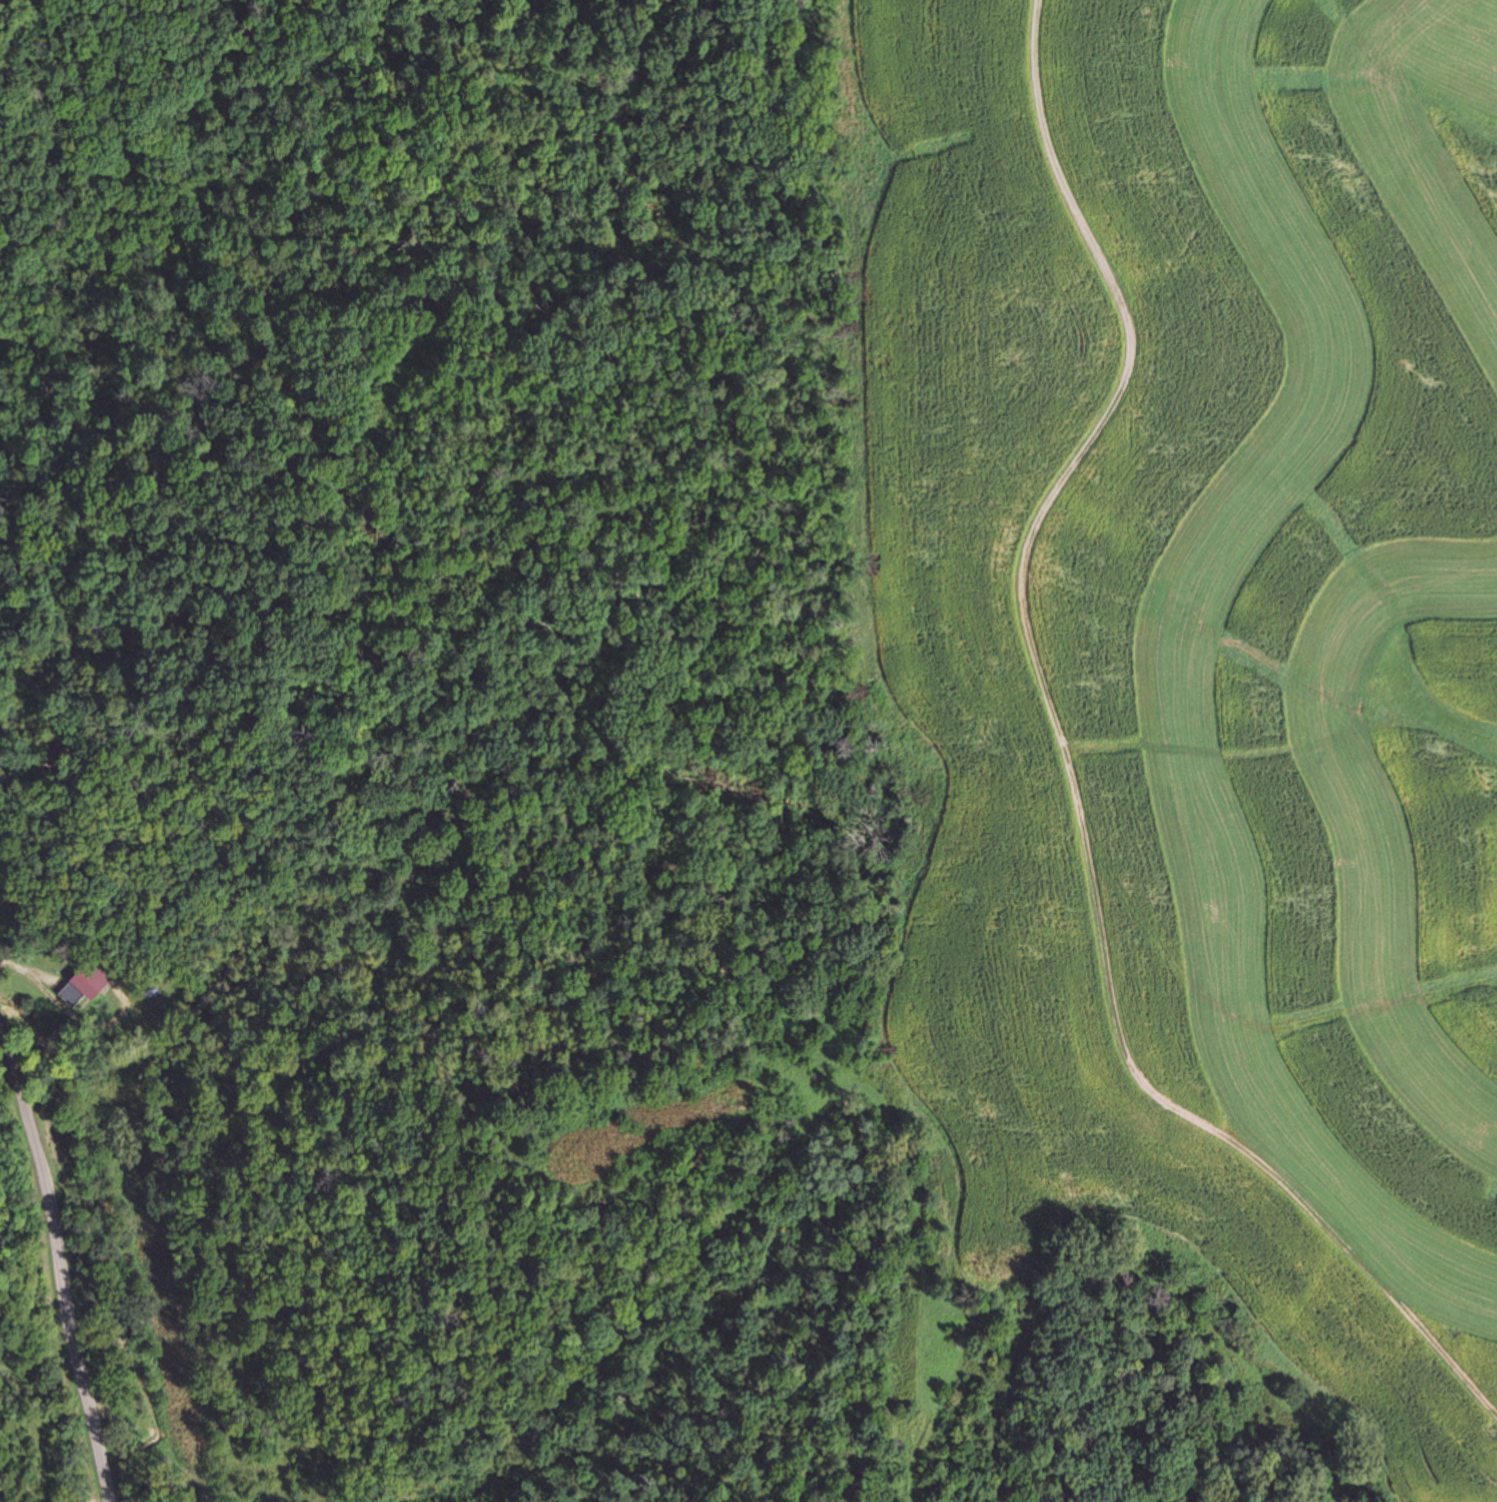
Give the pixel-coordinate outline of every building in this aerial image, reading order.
[(54,992),(73,1012),(110,977),(91,957),(54,992)]
